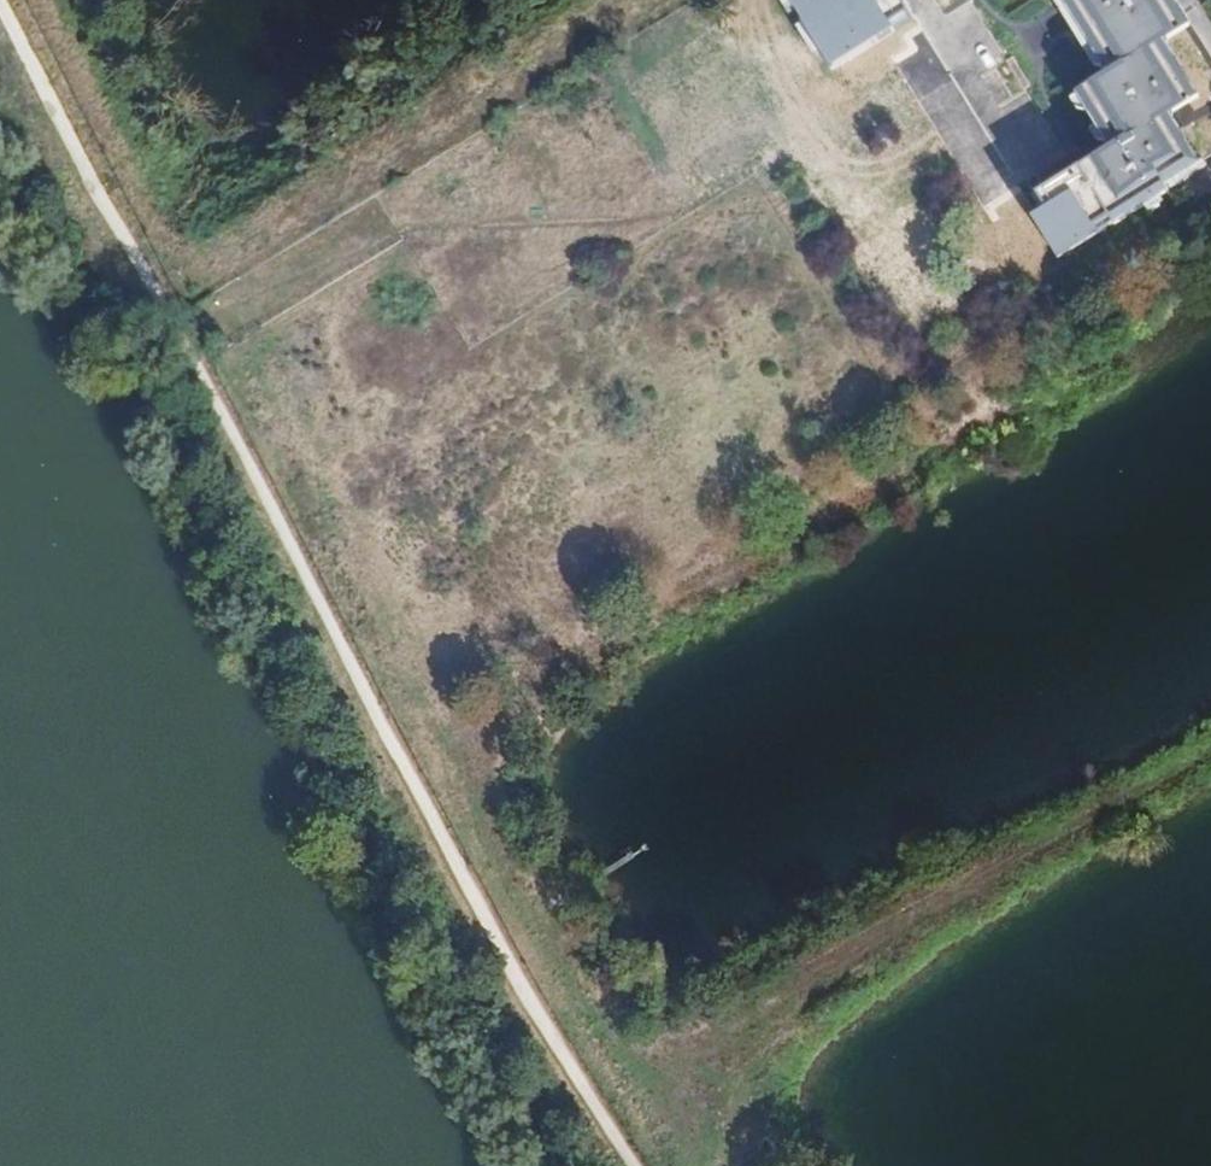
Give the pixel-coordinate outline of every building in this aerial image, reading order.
[(833,65),(909,17),(899,0),(792,0),(833,65)] [(1063,13),(1102,75),(1071,94),(1098,136),(1105,149),(1036,192),(1074,253),(1206,169),(1177,123),(1185,118),(1208,103),(1174,50),(1202,33),(1181,0),(1055,0),(1063,13)]
